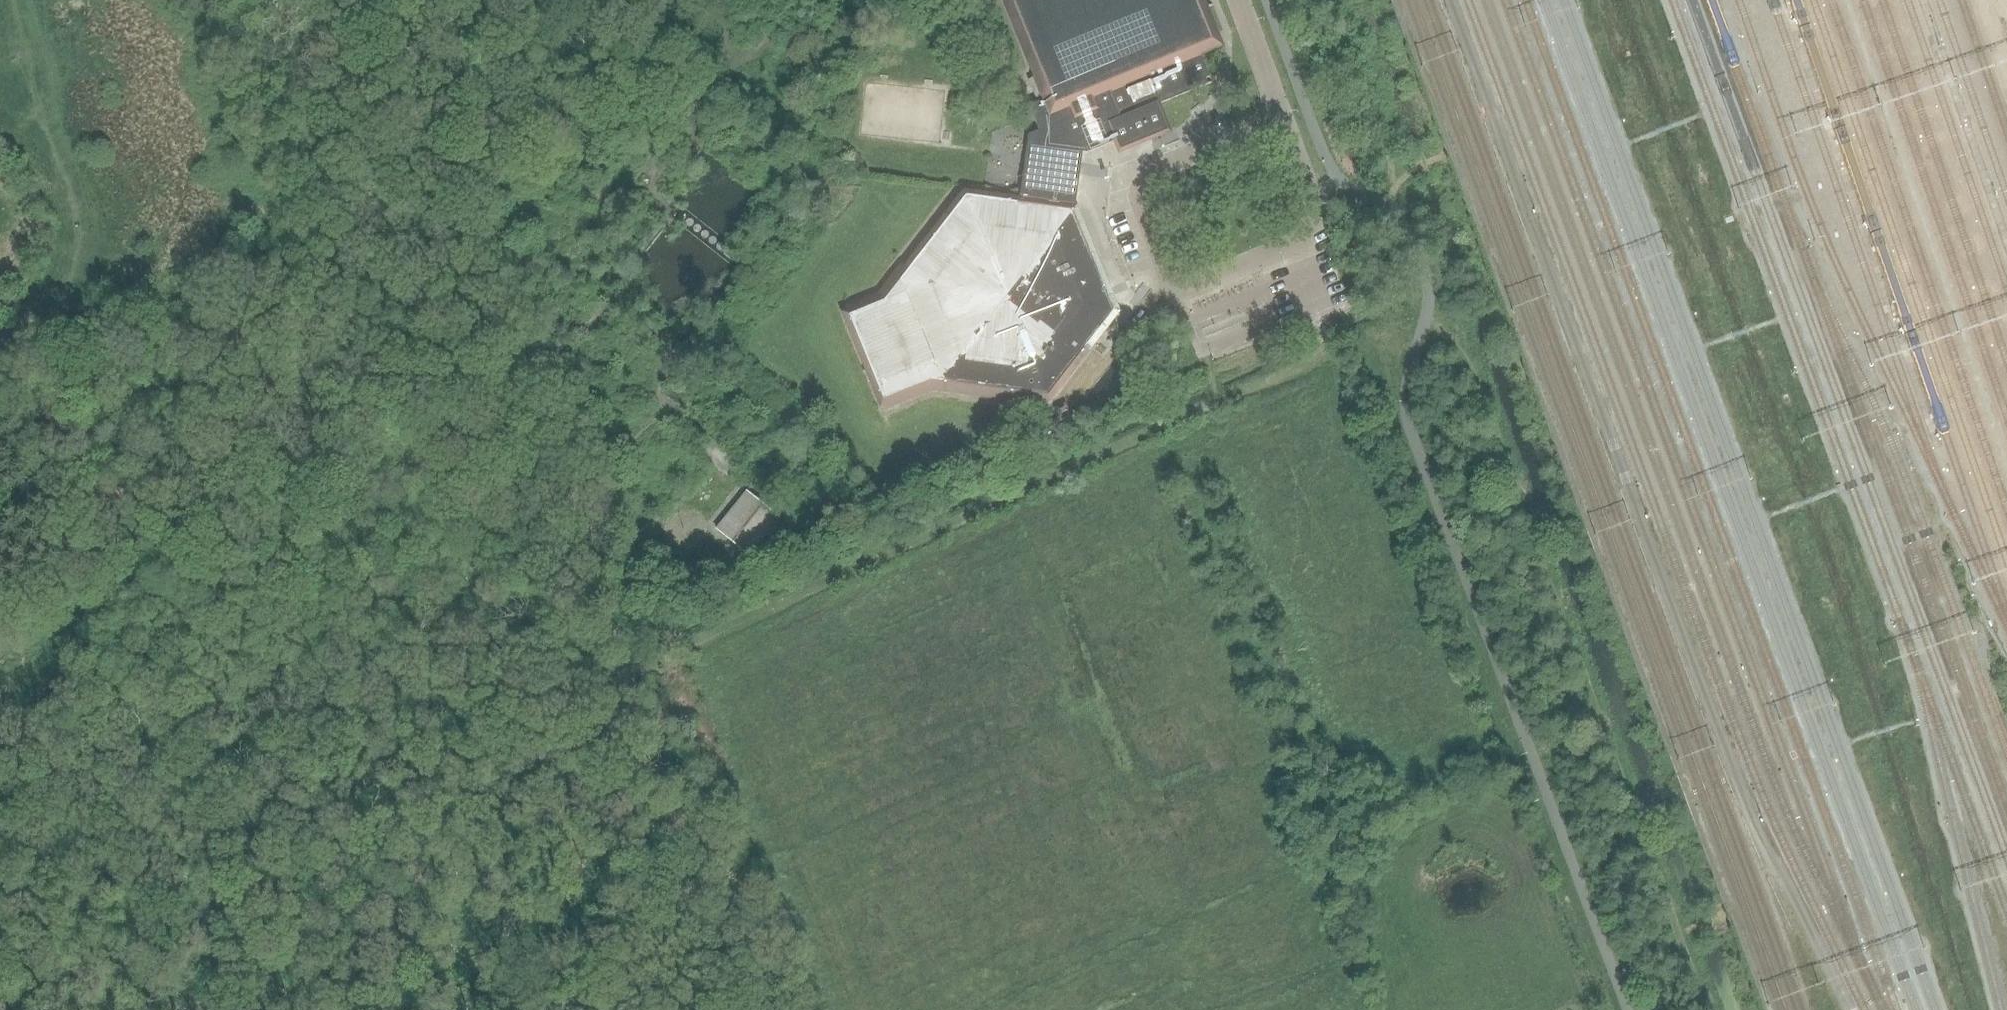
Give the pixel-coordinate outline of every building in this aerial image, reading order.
[(843,312),(883,410),(888,407),(889,410),(934,392),(1054,403),(1125,312),(1108,271),(1081,205),(1079,204),(1085,154),(1116,142),(1121,154),(1175,132),(1163,103),(1215,82),(1204,55),(1227,46),(1209,0),(1005,0),(1036,77),(1030,80),(1039,102),(1029,106),(1040,131),(1032,135),(1023,195),(967,188),(886,293),(843,312)] [(749,557),(780,518),(746,491),(716,530),(749,557)]
